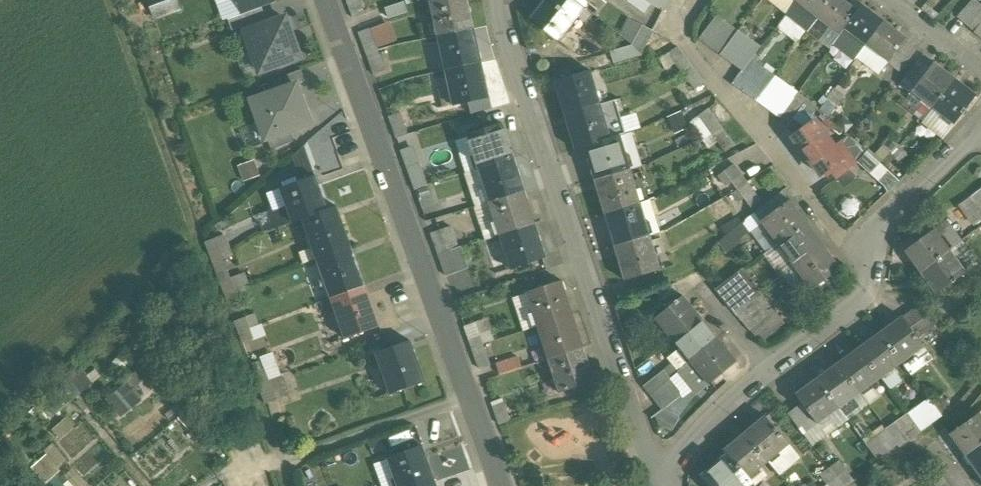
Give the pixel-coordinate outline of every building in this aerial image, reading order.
[(182,10),(178,0),(149,0),(156,19),(182,10)] [(242,15),(275,3),(274,0),(236,0),(242,15)] [(360,0),(347,0),(354,18),(365,14),(360,0)] [(431,2),(431,3),(433,3),(440,36),(473,28),(467,0),(438,0),(431,2)] [(532,18),(531,17),(530,18),(559,40),(560,40),(558,38),(584,6),(577,0),(546,0),(532,18)] [(653,5),(664,11),(670,0),(646,0),(653,5)] [(798,0),(796,0),(787,13),(809,30),(819,16),(798,0)] [(819,16),(830,0),(798,0),(819,16)] [(842,0),(830,0),(819,16),(830,25),(841,33),(845,28),(857,11),(842,0)] [(958,16),(966,23),(974,15),(980,7),(980,5),(975,0),(973,0),(958,16)] [(883,22),(861,5),(857,11),(845,28),(867,44),(883,22)] [(739,31),(718,15),(701,38),(722,54),(739,31)] [(966,23),(974,31),(980,23),(980,22),(974,15),(966,23)] [(830,25),(819,16),(809,30),(820,39),(830,25)] [(285,18),(245,32),(260,72),(300,58),(285,18)] [(372,26),(378,45),(398,39),(392,20),(372,26)] [(905,38),(883,22),(867,44),(889,60),(904,41),(906,38),(905,37),(905,38)] [(643,26),(632,45),(635,56),(641,54),(653,31),(643,26)] [(377,49),(370,28),(359,32),(366,53),(377,49)] [(473,28),(440,36),(447,70),(480,62),(473,28)] [(761,47),(739,31),(722,54),(743,70),(751,60),(761,47)] [(916,50),(904,41),(889,60),(888,62),(900,71),(916,50)] [(889,60),(867,44),(858,58),(879,74),(888,62),(889,60)] [(632,45),(610,51),(614,63),(635,56),(632,45)] [(691,64),(678,47),(669,54),(681,71),(691,64)] [(377,49),(366,53),(374,75),(385,71),(377,49)] [(924,55),(901,85),(912,92),(913,91),(934,63),(924,55)] [(743,70),(734,83),(757,101),(775,77),(751,60),(743,70)] [(480,62),(447,70),(454,104),(452,104),(453,105),(489,97),(489,96),(487,96),(480,62)] [(934,63),(913,91),(934,107),(954,80),(934,65),(935,64),(934,63)] [(704,82),(691,64),(681,71),(694,89),(704,82)] [(589,68),(555,78),(555,80),(557,79),(567,114),(599,104),(588,70),(590,69),(589,68)] [(269,82),(273,94),(297,85),(306,82),(302,71),(269,82)] [(799,92),(775,77),(757,101),(781,117),(799,92)] [(975,95),(954,80),(934,107),(955,123),(977,95),(976,94),(975,95)] [(835,89),(826,83),(819,92),(828,98),(835,89)] [(273,94),(253,100),(266,139),(268,138),(290,131),(311,124),(297,85),(273,94)] [(843,95),(835,89),(828,98),(837,104),(843,95)] [(799,92),(781,117),(789,123),(793,118),(808,99),(799,92)] [(808,99),(793,118),(802,125),(812,112),(813,112),(817,107),(808,99)] [(599,104),(567,114),(578,148),(586,145),(609,138),(599,104)] [(722,127),(708,109),(700,116),(713,133),(722,127)] [(802,125),(793,118),(789,123),(787,126),(796,135),(812,123),(813,112),(812,112),(802,125)] [(408,134),(400,113),(389,117),(397,138),(408,134)] [(257,123),(240,128),(244,143),(261,139),(257,123)] [(842,157),(818,124),(817,125),(812,123),(796,135),(795,141),(800,149),(802,148),(820,173),(824,171),(823,170),(842,157)] [(502,124),(467,135),(468,136),(469,136),(480,168),(512,158),(501,126),(503,125),(502,124)] [(735,144),(722,127),(713,133),(726,151),(735,144)] [(294,142),(290,131),(268,138),(272,150),(294,142)] [(609,138),(586,145),(596,179),(628,169),(618,136),(609,138)] [(891,137),(882,146),(890,153),(898,145),(891,137)] [(898,145),(890,153),(898,161),(907,153),(898,145)] [(306,148),(294,153),(302,170),(313,165),(306,148)] [(512,158),(480,168),(490,202),(523,191),(512,158)] [(734,163),(719,174),(726,184),(732,180),(741,173),(734,163)] [(418,164),(407,168),(415,189),(426,185),(418,164)] [(628,169),(596,179),(607,212),(639,203),(628,169)] [(741,173),(732,180),(738,188),(748,182),(741,173)] [(314,176),(280,188),(280,189),(281,189),(287,206),(293,222),(303,219),(303,218),(325,210),(313,177),(315,177),(314,176)] [(738,188),(732,193),(739,202),(745,197),(754,190),(748,182),(738,188)] [(426,185),(415,189),(422,210),(434,206),(426,185)] [(754,190),(745,197),(752,206),(761,199),(754,190)] [(972,196),(980,209),(980,190),(972,196)] [(523,191),(490,202),(496,219),(501,234),(533,224),(523,191)] [(790,201),(761,221),(762,222),(763,221),(771,232),(779,243),(805,225),(789,202),(790,202),(790,201)] [(639,203),(607,212),(617,245),(649,236),(639,203)] [(287,206),(272,212),(278,228),(293,222),(287,206)] [(336,206),(325,210),(303,218),(303,219),(317,258),(349,247),(338,217),(339,217),(339,216),(338,216),(335,208),(336,207),(336,206)] [(496,219),(480,224),(485,240),(501,234),(496,219)] [(962,242),(946,220),(933,230),(949,252),(962,242)] [(742,221),(733,228),(739,237),(748,230),(742,221)] [(533,224),(501,234),(512,267),(510,267),(511,269),(546,257),(545,256),(544,257),(533,224)] [(805,225),(779,243),(796,266),(822,247),(805,225)] [(450,251),(442,230),(431,234),(438,255),(450,251)] [(933,230),(904,251),(905,252),(906,251),(922,272),(949,252),(933,230)] [(771,232),(758,241),(767,252),(779,243),(771,232)] [(649,236),(617,245),(627,277),(625,278),(626,279),(661,269),(660,268),(659,268),(649,236)] [(223,260),(216,238),(205,242),(213,263),(223,260)] [(978,263),(962,242),(949,252),(964,273),(978,263)] [(767,252),(766,253),(783,276),(796,266),(779,243),(767,252)] [(349,247),(317,258),(331,298),(363,287),(352,257),(354,256),(353,255),(352,256),(349,247)] [(822,247),(796,266),(799,270),(813,290),(840,270),(840,269),(838,270),(822,247)] [(450,251),(438,255),(442,264),(453,260),(450,251)] [(949,252),(922,272),(937,292),(936,293),(936,294),(964,273),(949,252)] [(453,260),(442,264),(446,275),(465,268),(462,258),(453,260)] [(223,260),(213,263),(217,274),(227,270),(223,260)] [(743,270),(718,292),(727,303),(736,296),(743,305),(760,292),(743,270)] [(813,290),(799,270),(788,279),(802,298),(813,290)] [(230,278),(219,282),(223,293),(234,289),(230,278)] [(561,281),(526,292),(527,294),(528,293),(539,326),(571,315),(560,283),(562,282),(561,281)] [(234,289),(223,293),(227,303),(247,296),(243,285),(234,289)] [(363,287),(331,298),(345,337),(344,337),(344,338),(379,326),(378,325),(377,326),(366,296),(368,296),(367,295),(366,295),(363,287)] [(760,292),(743,305),(750,314),(742,321),(749,330),(751,329),(774,310),(760,292)] [(527,294),(513,298),(523,331),(539,326),(528,293),(527,294)] [(683,296),(655,317),(656,318),(657,317),(674,339),(699,319),(682,297),(684,297),(683,296)] [(736,296),(727,303),(734,311),(743,305),(736,296)] [(750,314),(743,305),(734,311),(742,321),(750,314)] [(935,329),(919,307),(903,319),(919,340),(935,329)] [(774,310),(751,329),(761,343),(785,323),(774,310)] [(254,314),(234,322),(237,332),(248,328),(258,325),(254,314)] [(571,315),(539,326),(550,359),(582,348),(571,315)] [(635,315),(626,322),(633,331),(642,324),(635,315)] [(903,319),(902,317),(901,318),(902,319),(882,334),(902,361),(923,346),(919,340),(903,319)] [(699,319),(674,339),(681,348),(692,362),(716,342),(699,319)] [(477,322),(464,326),(472,348),(485,343),(477,322)] [(248,328),(237,332),(241,343),(252,339),(248,328)] [(882,334),(860,350),(880,377),(902,361),(882,334)] [(410,340),(376,352),(391,393),(424,382),(424,381),(423,381),(409,342),(410,341),(410,340)] [(734,365),(716,342),(692,362),(710,385),(736,365),(735,364),(734,365)] [(485,343),(472,348),(479,367),(491,362),(485,343)] [(923,346),(902,361),(912,375),(932,359),(923,346)] [(582,348),(550,359),(560,391),(559,392),(559,393),(595,381),(594,380),(593,380),(582,348)] [(692,362),(681,348),(668,359),(679,372),(692,362)] [(860,350),(839,365),(859,392),(880,377),(860,350)] [(516,355),(496,362),(500,374),(520,367),(516,355)] [(692,362),(679,372),(696,396),(710,385),(692,362)] [(839,365),(818,380),(839,407),(859,392),(839,365)] [(263,368),(252,372),(256,383),(267,379),(263,368)] [(663,371),(644,386),(651,395),(670,380),(663,371)] [(107,395),(120,415),(145,399),(132,378),(107,395)] [(275,400),(267,379),(256,383),(264,404),(275,400)] [(680,392),(670,380),(651,395),(663,411),(681,397),(680,392)] [(818,380),(798,395),(797,393),(796,394),(804,404),(818,424),(819,423),(818,422),(839,407),(818,380)] [(942,395),(933,402),(936,407),(945,400),(942,395)] [(503,397),(491,401),(499,424),(511,420),(503,397)] [(945,400),(936,407),(943,416),(952,409),(945,400)] [(804,404),(789,415),(804,434),(818,424),(804,404)] [(927,413),(921,406),(909,415),(921,432),(934,423),(927,413)] [(839,407),(818,422),(819,423),(828,435),(849,421),(839,407)] [(936,407),(927,413),(934,423),(943,416),(936,407)] [(678,419),(663,411),(655,416),(661,425),(672,431),(678,419)] [(950,435),(951,436),(952,435),(967,456),(980,446),(980,417),(980,415),(980,414),(980,413),(950,435)] [(908,414),(887,429),(893,438),(902,431),(909,441),(921,432),(909,415),(908,414)] [(764,418),(765,419),(745,435),(767,460),(787,443),(765,417),(764,418)] [(893,438),(887,429),(878,436),(889,451),(898,445),(893,438)] [(902,431),(893,438),(898,445),(901,447),(909,441),(902,431)] [(745,435),(725,452),(729,457),(747,477),(759,467),(767,460),(745,435)] [(54,443),(31,465),(45,481),(69,459),(54,443)] [(787,443),(767,460),(778,473),(798,457),(787,443)] [(387,458),(387,459),(388,458),(398,485),(415,485),(432,480),(420,447),(422,446),(421,445),(387,458)] [(967,456),(972,463),(970,464),(971,465),(973,464),(980,476),(980,446),(967,456)] [(709,474),(703,480),(708,485),(747,485),(752,482),(747,477),(729,457),(709,474)] [(840,461),(831,468),(838,477),(847,471),(840,461)] [(766,476),(759,467),(747,477),(752,482),(755,485),(766,476)] [(831,468),(822,474),(829,484),(838,477),(831,468)] [(838,477),(844,485),(846,485),(854,481),(847,471),(838,477)] [(838,477),(829,484),(830,485),(844,485),(838,477)]
